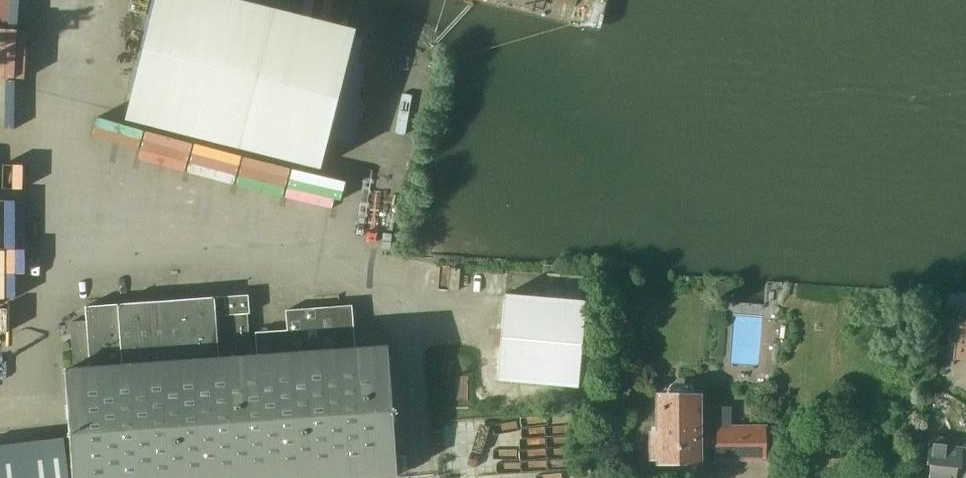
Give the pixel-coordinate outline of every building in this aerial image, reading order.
[(365,66),(356,64),(363,39),(352,36),(353,32),(227,0),(152,0),(129,91),(135,92),(127,120),(319,169),(327,137),(354,144),(364,104),(358,92),(365,66)] [(121,128),(109,176),(154,188),(167,140),(121,128)] [(386,347),(354,349),(351,306),(284,311),(286,331),(254,334),(256,356),(250,357),(247,314),(249,314),(247,295),(86,306),(87,321),(70,323),(73,370),(65,370),(72,477),(371,477),(407,475),(404,427),(391,428),(386,347)] [(576,388),(583,302),(505,296),(498,382),(576,388)] [(965,305),(963,306),(961,308),(960,310),(958,313),(956,313),(951,358),(965,360),(965,304),(965,305)] [(947,398),(965,410),(965,391),(956,384),(947,398)] [(765,460),(765,426),(728,426),(728,409),(706,409),(706,436),(694,436),(694,399),(659,399),(659,432),(649,432),(649,451),(653,456),(660,455),(660,461),(694,460),(694,447),(714,446),(714,460),(765,460)] [(949,444),(948,440),(945,437),(942,435),(938,435),(934,436),(931,438),(929,442),(927,463),(930,464),(928,477),(965,477),(965,446),(949,444)] [(0,447),(0,477),(67,477),(63,439),(0,447)]
